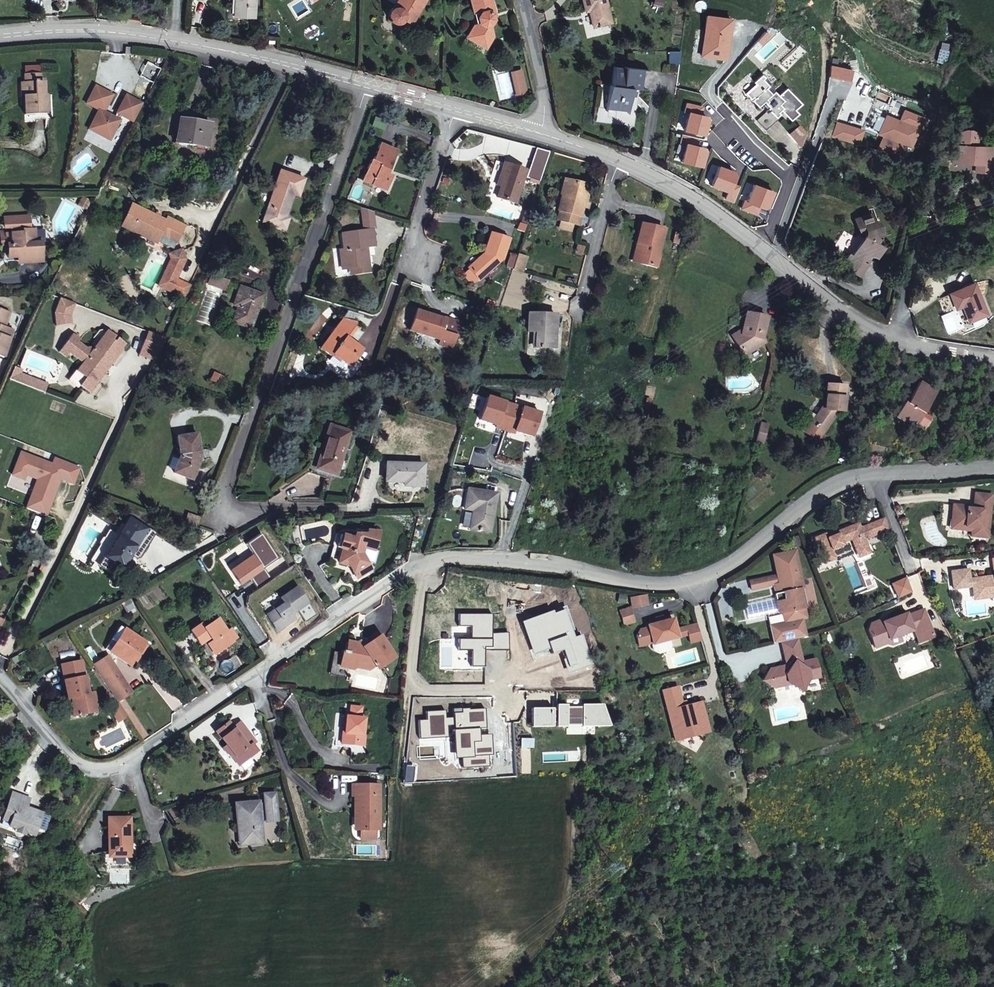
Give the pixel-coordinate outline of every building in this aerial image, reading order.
[(231,0),(230,18),(250,19),(251,0),(234,0),(231,0)] [(398,11),(390,14),(388,15),(387,17),(387,20),(388,22),(389,24),(392,26),(394,26),(396,26),(398,25),(400,23),(407,28),(425,3),(426,0),(405,0),(398,11)] [(390,14),(398,11),(405,0),(400,0),(390,14)] [(485,0),(465,0),(468,12),(474,12),(475,20),(469,21),(462,31),(479,42),(485,33),(484,23),(489,16),(485,0)] [(593,27),(612,23),(607,0),(583,0),(585,11),(589,11),(593,27)] [(485,33),(479,42),(462,31),(459,35),(479,48),(486,38),(485,33)] [(638,88),(641,68),(625,65),(624,68),(615,67),(612,84),(609,84),(606,107),(628,111),(631,87),(638,88)] [(36,109),(46,108),(46,92),(44,90),(43,78),(40,77),(40,71),(23,72),(23,79),(20,80),(20,93),(23,93),(24,110),(36,109)] [(518,71),(511,73),(513,83),(521,82),(518,71)] [(795,106),(801,100),(787,86),(778,94),(768,85),(771,82),(762,73),(754,81),(757,83),(747,92),(762,107),(767,102),(770,106),(758,118),(768,128),(779,117),(775,113),(781,107),(790,117),(799,110),(795,106)] [(521,82),(513,83),(516,95),(523,94),(521,82)] [(89,127),(110,137),(122,113),(133,118),(142,101),(124,91),(113,114),(102,108),(110,91),(95,84),(86,101),(98,107),(89,127)] [(890,114),(881,131),(887,135),(881,149),(905,157),(911,144),(915,147),(927,118),(907,109),(902,119),(890,114)] [(178,141),(211,148),(216,125),(183,118),(178,141)] [(968,124),(962,128),(980,132),(981,130),(981,128),(980,127),(979,126),(968,124)] [(992,164),(993,155),(993,146),(979,144),(979,141),(980,132),(962,128),(961,133),(965,137),(964,142),(957,141),(955,158),(966,160),(967,156),(972,156),(972,161),(986,163),(992,164)] [(378,149),(374,163),(370,162),(362,182),(387,192),(391,179),(383,177),(385,171),(391,173),(397,155),(378,149)] [(524,170),(501,163),(497,175),(502,176),(499,185),(496,197),(514,202),(524,170)] [(260,221),(271,225),(283,229),(287,217),(284,216),(292,193),(298,195),(304,178),(278,169),(260,221)] [(559,190),(564,191),(568,179),(561,178),(557,190),(559,190)] [(583,199),(587,183),(568,179),(564,191),(559,190),(556,207),(560,207),(557,219),(575,223),(581,199),(583,199)] [(88,203),(82,200),(78,208),(84,211),(88,203)] [(143,233),(158,242),(161,235),(175,242),(184,225),(170,217),(168,221),(132,203),(121,225),(141,236),(143,233)] [(362,231),(372,229),(376,229),(374,212),(360,208),(362,231)] [(493,210),(492,212),(494,214),(503,217),(507,217),(507,215),(507,213),(506,212),(496,208),(493,210)] [(11,263),(25,262),(46,262),(46,243),(38,243),(38,228),(32,228),(32,215),(7,215),(7,226),(14,226),(14,231),(10,231),(10,229),(3,229),(3,242),(9,243),(9,255),(11,255),(11,263)] [(852,253),(845,265),(862,274),(869,263),(865,261),(867,256),(874,253),(879,255),(884,246),(878,242),(883,232),(880,221),(873,223),(871,216),(859,220),(860,228),(867,226),(868,232),(855,255),(852,253)] [(661,222),(637,218),(633,240),(639,241),(636,261),(654,265),(657,252),(655,251),(661,222)] [(267,237),(279,241),(283,229),(271,225),(267,237)] [(343,269),(358,267),(369,268),(367,255),(363,255),(362,246),(374,245),(372,229),(362,231),(342,233),(345,250),(340,250),(343,269)] [(468,262),(469,263),(478,273),(479,274),(500,255),(506,233),(492,230),(488,243),(468,262)] [(630,260),(636,261),(639,241),(633,240),(630,260)] [(517,249),(512,266),(521,269),(526,253),(517,249)] [(180,301),(186,289),(172,282),(181,263),(178,252),(165,257),(167,263),(155,289),(180,301)] [(471,279),(478,273),(469,263),(463,269),(471,279)] [(226,281),(209,275),(207,283),(224,288),(226,281)] [(974,320),(991,313),(977,280),(952,291),(959,307),(967,304),(974,320)] [(233,304),(238,305),(232,321),(248,326),(259,293),(239,286),(233,304)] [(73,307),(76,300),(61,294),(56,306),(59,322),(75,319),(73,307)] [(215,299),(205,296),(198,317),(209,319),(215,299)] [(5,354),(17,326),(7,322),(12,309),(0,304),(0,352),(5,354)] [(439,343),(445,321),(413,313),(408,334),(439,343)] [(528,332),(537,332),(536,347),(555,348),(555,315),(529,315),(528,332)] [(749,316),(746,329),(744,337),(735,342),(746,358),(765,345),(770,319),(749,316)] [(346,339),(358,325),(343,320),(321,348),(333,358),(336,354),(351,366),(362,352),(346,339)] [(735,342),(744,337),(746,329),(737,334),(732,337),(735,342)] [(76,333),(63,350),(70,355),(74,351),(84,362),(68,379),(82,387),(85,384),(94,390),(131,342),(110,330),(94,348),(82,341),(84,338),(76,333)] [(8,375),(43,389),(46,379),(22,371),(29,357),(19,353),(8,375)] [(780,395),(783,378),(774,376),(770,394),(780,395)] [(840,392),(822,391),(821,414),(816,422),(813,420),(808,428),(820,437),(836,415),(838,415),(840,392)] [(917,422),(929,401),(913,392),(902,412),(898,410),(889,426),(910,436),(917,422)] [(490,393),(483,416),(500,421),(499,424),(508,427),(516,401),(490,393)] [(543,409),(516,401),(508,427),(518,430),(519,427),(536,433),(543,409)] [(329,444),(322,466),(340,471),(353,429),(332,422),(326,443),(329,444)] [(917,422),(910,436),(918,440),(925,426),(917,422)] [(195,452),(198,451),(196,433),(177,436),(180,456),(175,471),(191,477),(196,463),(195,452)] [(20,448),(11,470),(23,475),(25,470),(37,475),(31,491),(50,498),(57,479),(54,478),(56,472),(59,474),(72,479),(78,464),(54,455),(51,460),(20,448)] [(423,463),(387,462),(386,479),(404,480),(405,484),(422,485),(423,463)] [(50,498),(31,491),(26,503),(45,511),(50,498)] [(472,531),(492,535),(500,498),(472,492),(468,512),(475,513),(472,531)] [(976,540),(993,542),(993,529),(993,496),(979,494),(977,510),(977,513),(970,513),(970,509),(958,507),(956,529),(968,530),(969,527),(978,528),(977,535),(976,540)] [(100,541),(94,550),(122,568),(130,556),(136,547),(142,551),(154,533),(129,517),(118,534),(109,528),(103,537),(102,536),(98,541),(100,541)] [(859,545),(863,556),(874,552),(871,544),(894,535),(889,524),(885,526),(875,530),(866,533),(865,529),(844,535),(846,540),(833,544),(832,540),(820,544),(829,570),(841,565),(838,556),(850,552),(848,548),(859,545)] [(355,569),(352,571),(355,576),(366,569),(359,557),(362,545),(373,548),(378,529),(367,527),(366,532),(354,530),(353,534),(336,529),(328,559),(348,564),(350,563),(355,569)] [(956,529),(955,533),(977,535),(978,528),(969,527),(968,530),(956,529)] [(142,551),(136,547),(130,556),(136,560),(142,551)] [(116,576),(122,568),(94,550),(89,558),(116,576)] [(783,556),(787,577),(791,576),(788,559),(804,556),(810,583),(814,582),(807,551),(783,556)] [(877,559),(874,552),(863,556),(865,563),(877,559)] [(788,559),(791,576),(793,586),(810,583),(804,556),(788,559)] [(980,591),(986,590),(986,597),(993,596),(993,580),(977,582),(976,574),(960,577),(962,593),(980,591)] [(762,593),(787,588),(793,586),(791,576),(787,577),(760,583),(762,593)] [(789,595),(789,597),(757,604),(761,624),(797,617),(799,626),(818,622),(810,583),(793,586),(795,594),(789,595)] [(266,613),(277,630),(289,622),(286,617),(294,613),(292,610),(308,599),(298,584),(281,596),(282,598),(272,605),(274,607),(266,613)] [(787,588),(789,595),(795,594),(793,586),(787,588)] [(986,590),(980,591),(982,601),(993,600),(993,596),(986,597),(986,590)] [(130,592),(122,596),(132,611),(139,606),(130,592)] [(632,598),(635,610),(650,606),(646,594),(632,598)] [(628,627),(638,625),(634,610),(625,613),(628,627)] [(294,613),(286,617),(289,622),(297,617),(294,613)] [(218,650),(235,638),(227,627),(218,615),(205,625),(201,620),(190,628),(199,640),(205,637),(210,633),(214,638),(211,640),(218,650)] [(474,657),(481,658),(491,659),(496,659),(499,628),(497,628),(498,617),(480,615),(474,657)] [(918,619),(904,624),(902,628),(895,631),(893,625),(883,628),(880,636),(886,655),(901,651),(899,644),(908,641),(925,635),(926,638),(940,634),(934,617),(919,622),(918,619)] [(106,646),(131,662),(133,659),(146,641),(147,639),(121,623),(106,646)] [(674,643),(681,641),(679,632),(677,623),(653,628),(653,630),(658,651),(658,654),(676,650),(674,643)] [(241,634),(233,624),(227,627),(235,638),(241,634)] [(703,627),(679,632),(681,641),(683,648),(707,643),(703,627)] [(377,633),(374,629),(363,636),(366,641),(377,633)] [(658,651),(653,630),(641,633),(645,654),(658,651)] [(216,652),(218,650),(211,640),(214,638),(210,633),(205,637),(216,652)] [(377,633),(366,641),(363,636),(361,638),(361,635),(355,635),(354,639),(351,638),(349,647),(345,646),(345,649),(342,664),(349,666),(354,666),(359,663),(361,666),(366,664),(369,667),(376,663),(378,667),(394,655),(377,633)] [(943,643),(940,634),(926,638),(929,648),(943,643)] [(146,641),(133,659),(137,661),(148,642),(146,641)] [(681,641),(674,643),(676,650),(683,648),(681,641)] [(899,644),(901,651),(902,653),(911,650),(908,641),(899,644)] [(816,686),(828,684),(823,663),(809,667),(803,645),(788,648),(791,661),(799,664),(793,670),(780,672),(776,683),(785,692),(795,690),(794,687),(798,686),(798,691),(799,692),(813,689),(812,687),(811,683),(815,683),(816,686)] [(349,666),(342,664),(345,649),(335,648),(331,674),(347,675),(349,666)] [(93,661),(102,675),(116,665),(107,652),(93,661)] [(60,664),(63,679),(81,674),(78,659),(60,664)] [(131,688),(116,665),(102,675),(118,697),(131,688)] [(781,694),(785,692),(776,683),(780,672),(775,673),(771,684),(781,694)] [(73,714),(90,710),(89,700),(93,699),(91,691),(86,691),(82,674),(81,674),(63,679),(62,679),(66,696),(69,695),(73,714)] [(807,698),(813,689),(799,692),(807,698)] [(666,694),(680,743),(714,735),(704,705),(692,708),(686,710),(685,704),(680,690),(666,694)] [(96,698),(93,699),(89,700),(90,710),(98,709),(96,698)] [(119,699),(111,704),(120,717),(128,711),(119,699)] [(349,714),(347,731),(344,731),(343,741),(367,744),(368,734),(366,733),(367,717),(364,717),(364,706),(352,704),(351,715),(349,714)] [(252,753),(248,747),(254,743),(248,735),(252,732),(244,720),(236,725),(231,719),(219,728),(229,742),(237,753),(234,756),(239,763),(252,753)] [(252,732),(248,735),(254,743),(258,740),(252,732)] [(739,733),(741,742),(748,740),(746,732),(739,733)] [(504,736),(504,745),(521,744),(521,735),(504,736)] [(226,745),(234,756),(237,753),(229,742),(226,745)] [(252,753),(258,749),(254,743),(248,747),(252,753)] [(353,791),(357,791),(356,809),(360,809),(360,825),(382,825),(382,781),(354,780),(353,791)] [(238,799),(240,825),(245,824),(246,842),(264,841),(264,818),(268,817),(268,812),(279,813),(278,790),(267,790),(267,799),(260,800),(260,798),(238,799)] [(8,826),(17,830),(25,833),(35,837),(43,814),(35,811),(33,815),(25,811),(27,807),(29,801),(12,793),(1,820),(9,823),(8,826)] [(133,858),(134,819),(113,818),(110,857),(133,858)]
